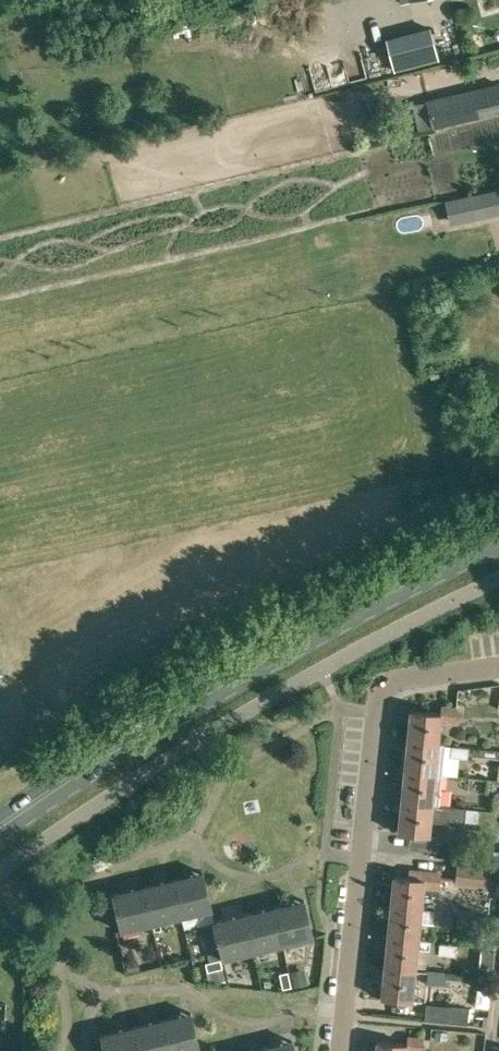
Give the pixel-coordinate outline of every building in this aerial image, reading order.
[(467,120),(498,112),(498,82),(425,100),(432,128),(467,120)] [(498,214),(498,189),(481,192),(487,217),(498,214)] [(411,710),(407,740),(438,743),(440,720),(456,721),(457,706),(441,705),(441,713),(411,710)] [(407,745),(404,770),(442,774),(445,748),(445,744),(438,743),(407,740),(407,745)] [(468,758),(470,747),(452,745),(451,756),(468,758)] [(403,779),(401,800),(440,803),(442,783),(442,774),(404,770),(403,779)] [(400,813),(398,831),(410,832),(429,834),(430,821),(465,824),(465,820),(467,808),(467,806),(445,804),(440,803),(401,800),(400,813)] [(498,863),(498,850),(476,848),(476,851),(475,861),(498,863)] [(423,885),(439,887),(440,880),(454,881),(455,882),(498,887),(498,884),(498,868),(456,863),(455,876),(440,875),(440,872),(409,869),(408,877),(393,875),(391,900),(422,903),(423,885)] [(173,877),(182,914),(212,907),(203,870),(173,877)] [(152,921),(182,914),(173,877),(143,884),(152,921)] [(138,924),(152,921),(143,884),(113,892),(122,930),(139,927),(138,924)] [(283,942),(313,934),(305,897),(274,905),(283,942)] [(421,908),(422,903),(391,900),(388,932),(418,935),(420,921),(447,924),(458,925),(460,914),(453,914),(453,910),(434,908),(434,909),(421,908)] [(253,949),(283,942),(274,905),(245,912),(253,949)] [(223,956),(253,949),(245,912),(214,919),(223,956)] [(418,939),(418,935),(388,932),(384,964),(415,967),(417,948),(430,949),(431,942),(431,941),(418,939)] [(439,952),(440,943),(431,942),(430,949),(430,952),(439,952)] [(457,944),(440,943),(439,952),(439,953),(456,955),(457,944)] [(481,947),(478,967),(493,968),(495,949),(481,947)] [(220,960),(207,963),(208,970),(222,967),(220,960)] [(412,1000),(415,967),(384,964),(381,997),(412,1000)] [(445,985),(447,971),(428,970),(426,983),(445,985)] [(280,973),(283,988),(291,986),(288,972),(280,973)] [(468,1024),(469,1008),(426,1003),(424,1019),(468,1024)] [(201,1047),(192,1010),(162,1017),(170,1050),(185,1050),(201,1047)] [(162,1017),(132,1024),(138,1050),(170,1050),(162,1017)] [(132,1024),(102,1031),(106,1050),(138,1050),(132,1024)] [(423,1038),(407,1036),(407,1044),(377,1041),(376,1050),(422,1050),(423,1038)] [(293,1038),(263,1045),(264,1050),(296,1050),(293,1038)]
